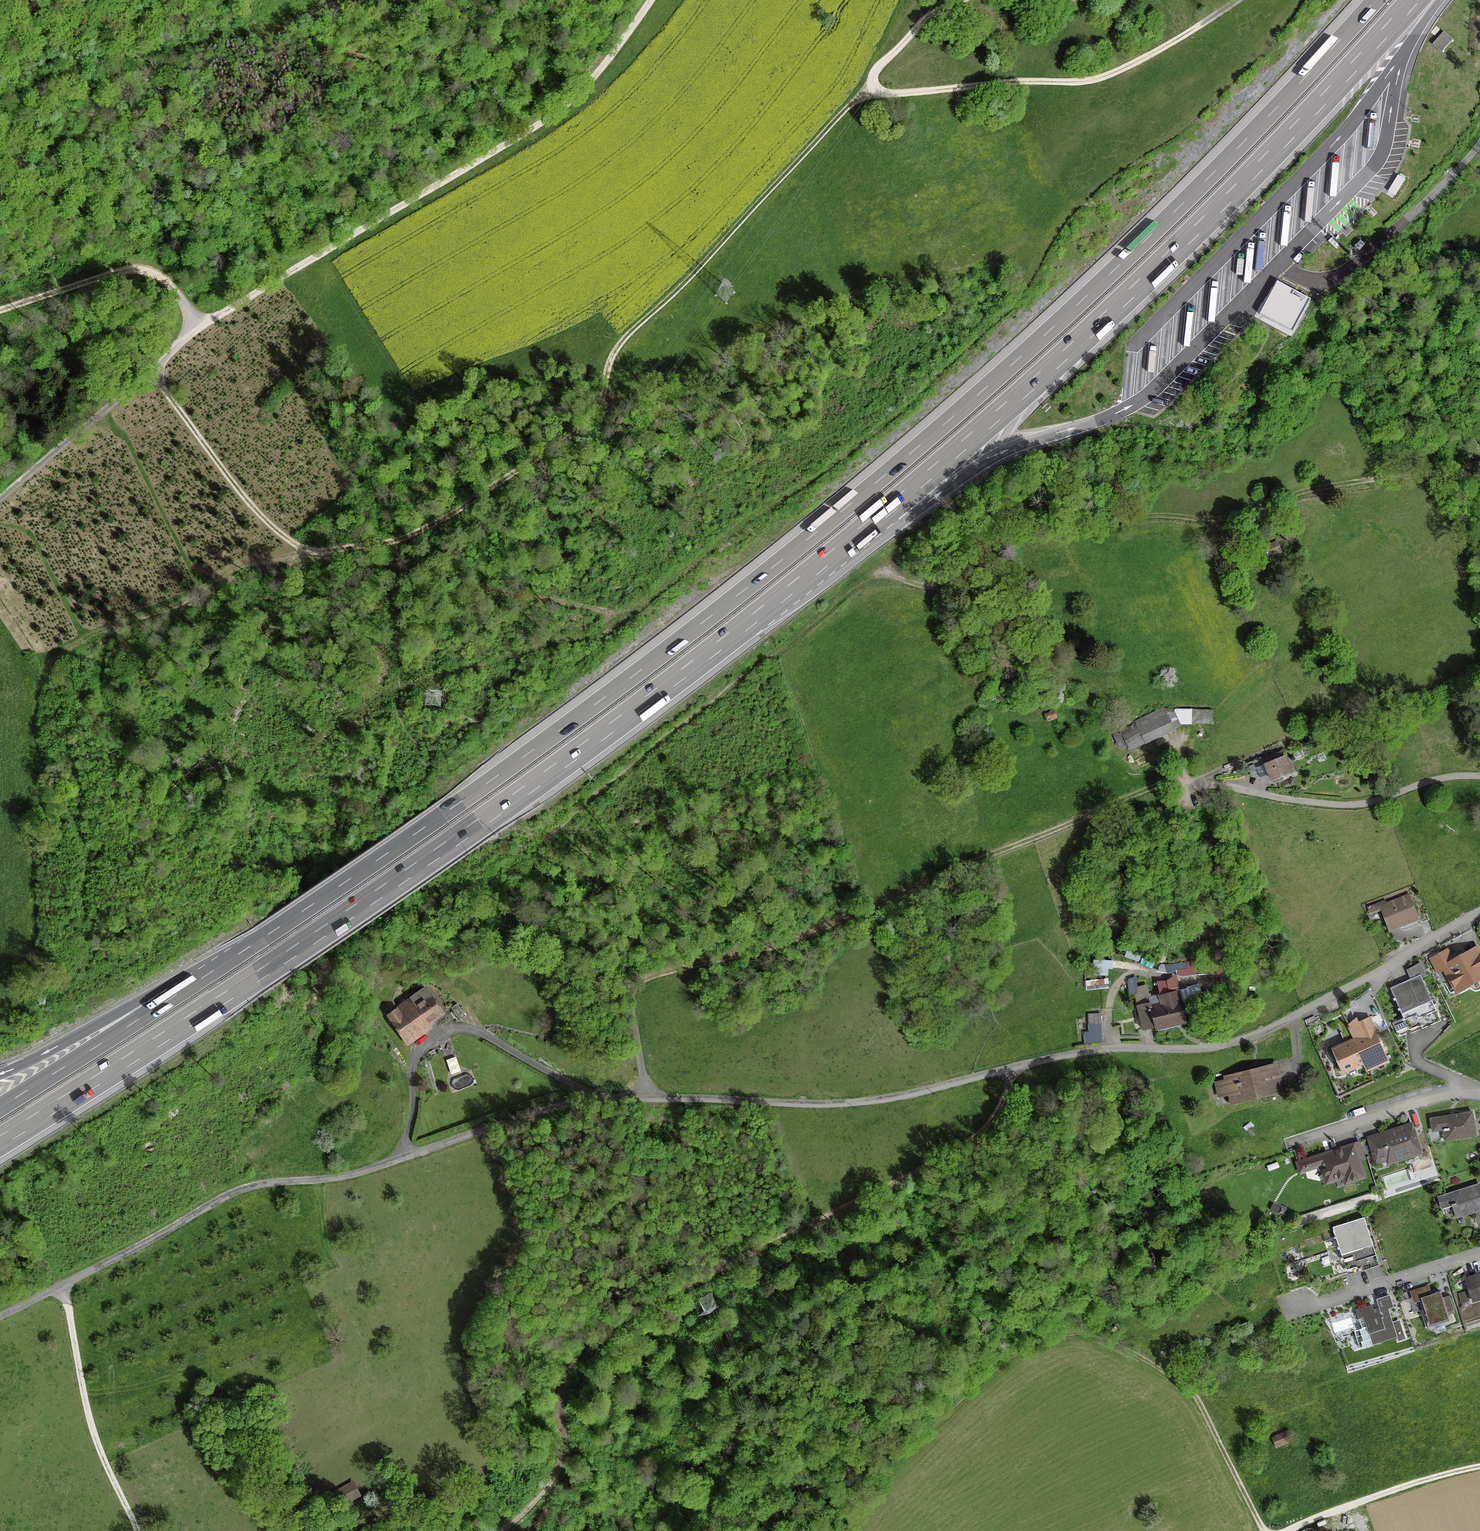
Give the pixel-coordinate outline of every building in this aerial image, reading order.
[(1453,40),(1444,32),(1432,44),(1441,52),(1453,40)] [(1327,242),(1333,248),(1337,243),(1331,238),(1327,242)] [(1354,247),(1358,251),(1364,245),(1359,241),(1354,247)] [(1321,257),(1323,254),(1330,248),(1326,244),(1319,251),(1321,252),(1319,255),(1321,257)] [(1292,333),(1302,313),(1298,311),(1303,302),(1278,289),(1265,313),(1274,318),(1272,322),(1292,333)] [(1464,425),(1457,427),(1459,433),(1466,431),(1464,425)] [(1279,551),(1276,543),(1264,548),(1267,556),(1279,551)] [(1135,722),(1136,724),(1120,731),(1129,748),(1144,741),(1145,743),(1172,730),(1162,709),(1135,722)] [(1053,711),(1043,715),(1046,721),(1055,717),(1053,711)] [(1348,752),(1356,757),(1360,751),(1353,745),(1348,752)] [(1293,758),(1306,754),(1304,748),(1291,752),(1293,758)] [(1268,763),(1265,764),(1267,772),(1271,781),(1289,774),(1283,757),(1279,759),(1277,754),(1266,759),(1268,763)] [(1259,775),(1267,772),(1265,764),(1262,758),(1246,764),(1250,774),(1259,775)] [(1380,909),(1388,931),(1399,927),(1398,924),(1416,917),(1408,894),(1385,903),(1384,901),(1367,907),(1369,913),(1380,909)] [(1154,937),(1153,942),(1162,945),(1163,940),(1166,940),(1167,934),(1153,932),(1152,936),(1154,937)] [(1452,962),(1445,951),(1431,959),(1437,971),(1443,968),(1456,991),(1479,977),(1479,957),(1475,949),(1452,962)] [(1394,1000),(1398,1008),(1428,995),(1419,975),(1423,973),(1419,963),(1406,971),(1410,979),(1389,988),(1393,998),(1392,999),(1393,1001),(1394,1000)] [(1131,996),(1137,995),(1134,978),(1131,979),(1128,980),(1131,996)] [(1142,1030),(1185,1020),(1178,991),(1176,992),(1175,990),(1168,992),(1165,983),(1157,983),(1160,995),(1148,998),(1149,1003),(1136,1006),(1142,1030)] [(1221,999),(1217,988),(1204,993),(1208,1004),(1221,999)] [(424,989),(387,1015),(404,1040),(406,1039),(405,1038),(441,1013),(424,989)] [(1433,1005),(1428,995),(1398,1008),(1396,1009),(1397,1010),(1399,1010),(1403,1018),(1433,1005)] [(464,1016),(456,1004),(450,1008),(458,1020),(464,1016)] [(1439,1019),(1433,1005),(1403,1018),(1391,1023),(1397,1037),(1405,1034),(1439,1019)] [(1339,1033),(1345,1044),(1331,1051),(1340,1073),(1364,1062),(1367,1069),(1386,1061),(1371,1027),(1380,1023),(1379,1021),(1383,1020),(1380,1014),(1357,1024),(1355,1019),(1347,1025),(1347,1026),(1339,1033)] [(1247,1099),(1280,1091),(1274,1066),(1242,1074),(1242,1072),(1224,1076),(1231,1104),(1247,1100),(1247,1099)] [(1458,1135),(1474,1132),(1471,1113),(1430,1119),(1432,1131),(1442,1129),(1444,1140),(1458,1138),(1458,1135)] [(1380,1139),(1379,1135),(1368,1139),(1375,1163),(1386,1159),(1387,1162),(1419,1152),(1410,1125),(1396,1130),(1397,1133),(1380,1139)] [(1250,1128),(1246,1132),(1251,1137),(1255,1133),(1250,1128)] [(1363,1158),(1358,1143),(1317,1157),(1326,1183),(1348,1176),(1350,1181),(1363,1177),(1358,1160),(1363,1158)] [(1305,1161),(1297,1163),(1299,1172),(1308,1169),(1305,1161)] [(1479,1206),(1479,1191),(1478,1185),(1438,1198),(1442,1209),(1452,1206),(1456,1217),(1469,1213),(1468,1210),(1479,1206)] [(1335,1238),(1338,1247),(1369,1237),(1363,1217),(1331,1227),(1334,1236),(1333,1237),(1333,1239),(1335,1238)] [(1338,1249),(1341,1257),(1372,1247),(1369,1237),(1338,1247),(1336,1247),(1337,1249),(1338,1249)] [(1378,1265),(1372,1247),(1341,1257),(1339,1258),(1340,1260),(1342,1259),(1344,1268),(1343,1268),(1343,1270),(1345,1270),(1346,1273),(1367,1266),(1368,1268),(1378,1265)] [(1464,1278),(1472,1301),(1479,1299),(1479,1273),(1464,1278)] [(1446,1313),(1452,1310),(1449,1299),(1442,1301),(1439,1292),(1429,1295),(1426,1288),(1411,1293),(1413,1301),(1418,1299),(1427,1328),(1448,1321),(1446,1313)] [(304,1290),(297,1292),(301,1303),(308,1301),(304,1290)] [(1387,1309),(1373,1313),(1370,1306),(1355,1311),(1357,1319),(1363,1317),(1366,1327),(1353,1331),(1358,1348),(1396,1337),(1397,1341),(1404,1339),(1400,1325),(1393,1327),(1387,1309)] [(1271,1438),(1275,1447),(1292,1439),(1288,1431),(1271,1438)] [(333,1494),(339,1505),(357,1495),(350,1484),(333,1494)]
